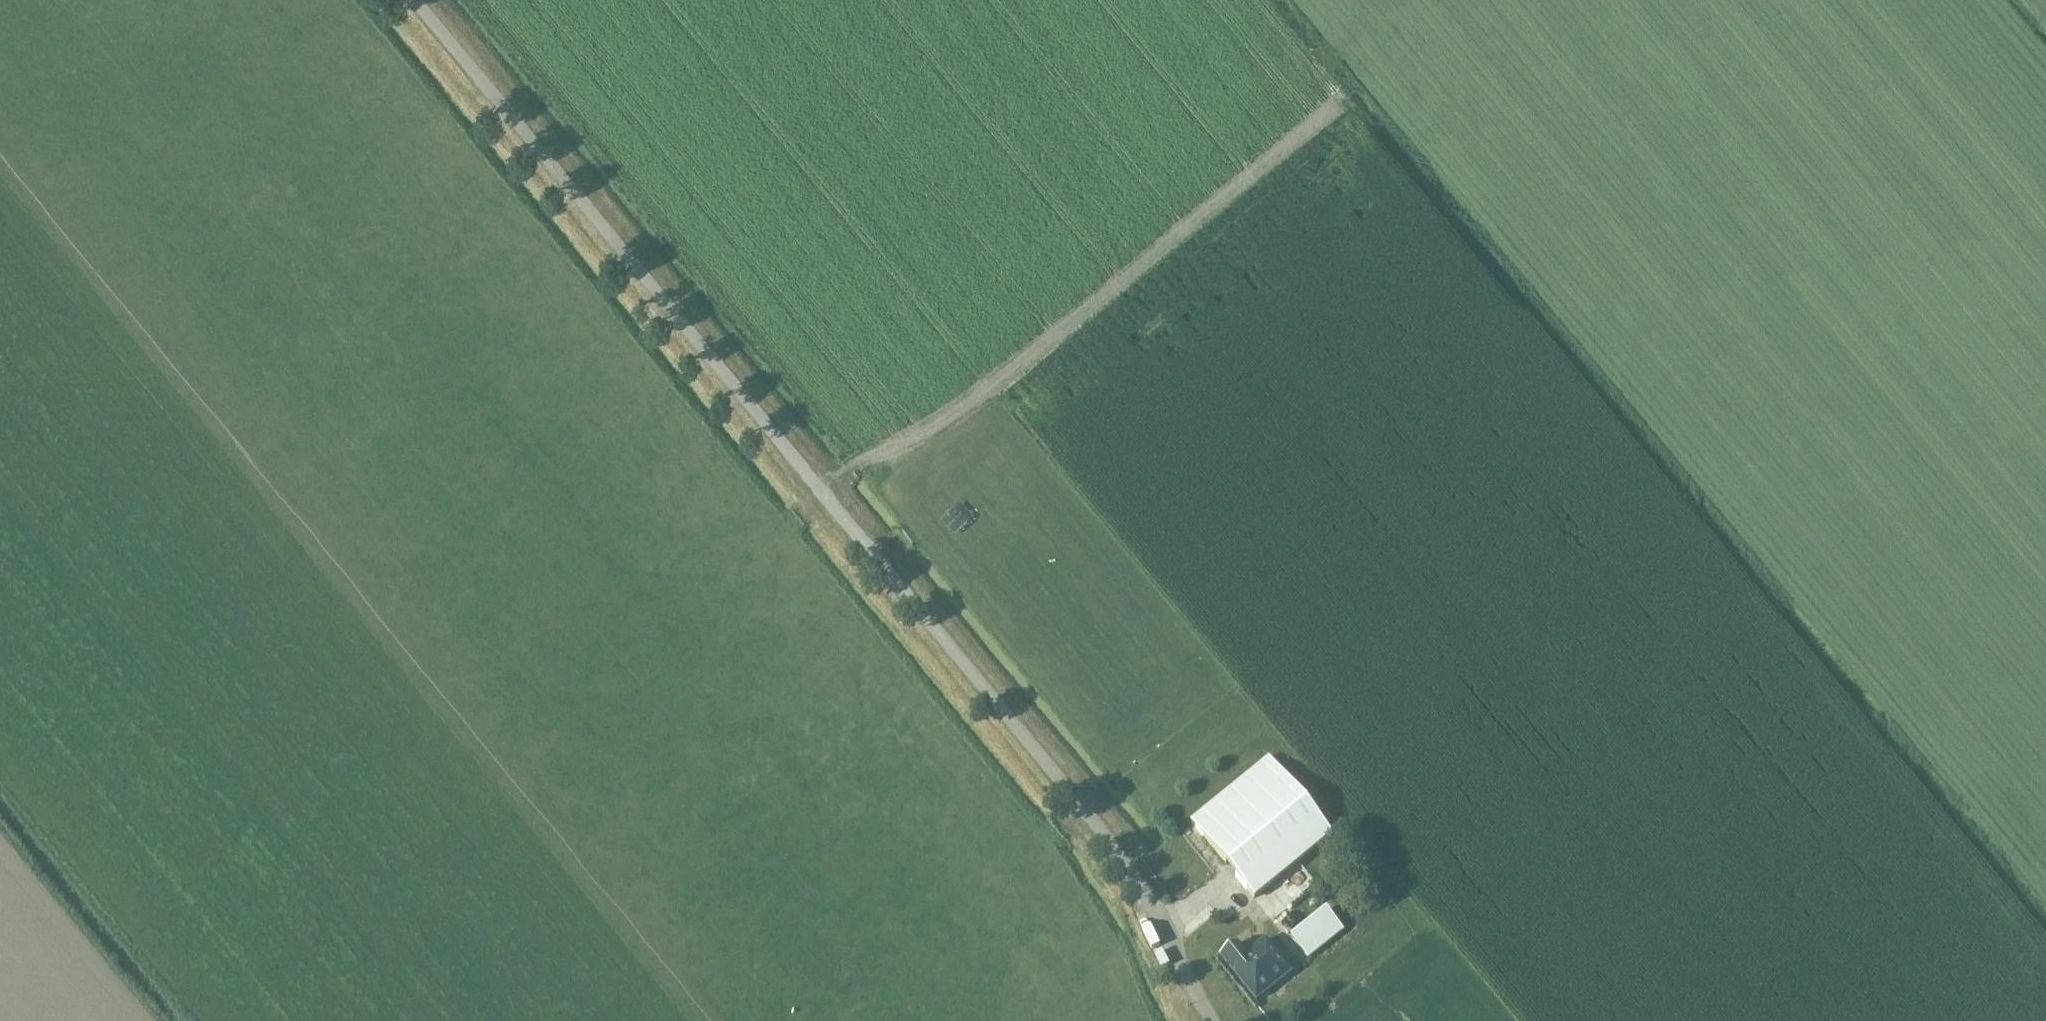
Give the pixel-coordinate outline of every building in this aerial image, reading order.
[(1268,757),(1191,820),(1254,898),(1332,836),(1268,757)] [(1308,959),(1344,930),(1327,909),(1291,938),(1308,959)] [(1265,940),(1246,955),(1237,943),(1220,956),(1256,1000),(1291,972),(1265,940)]
